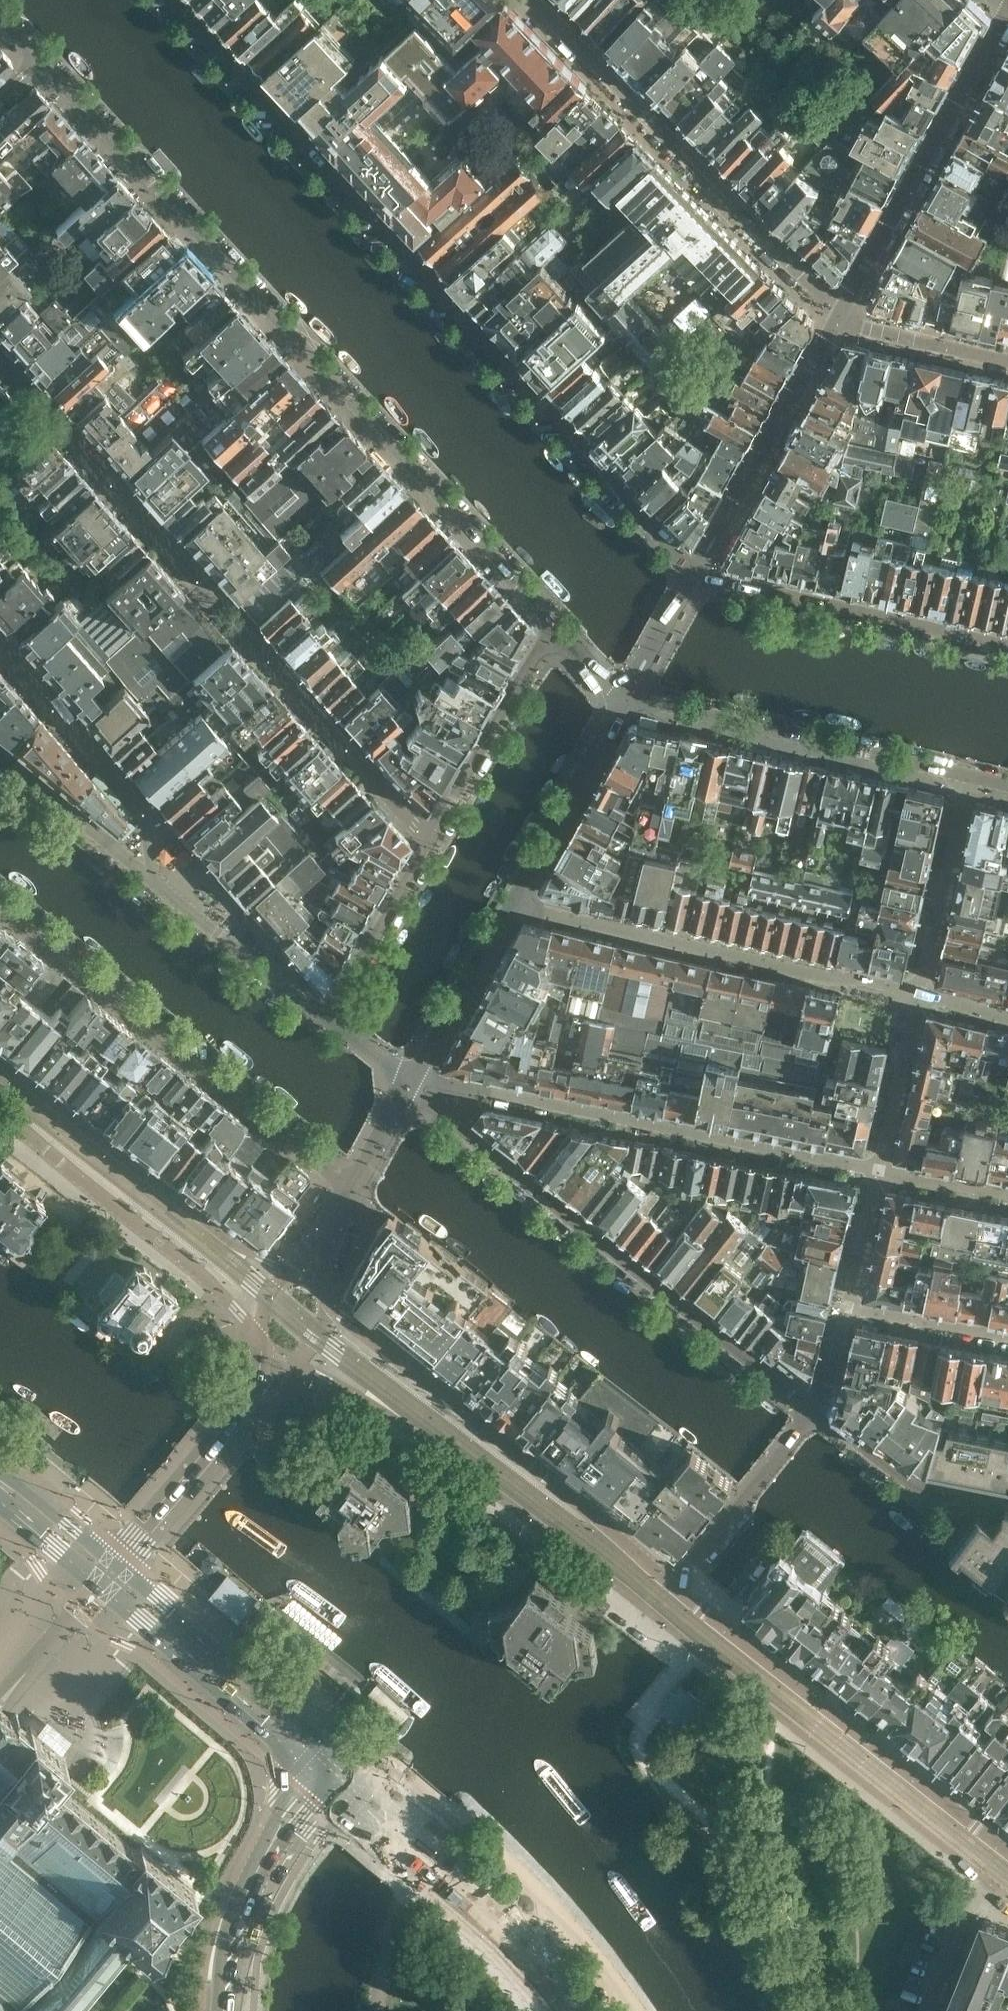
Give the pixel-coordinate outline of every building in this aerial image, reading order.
[(251,0),(197,0),(206,10),(222,26),(251,0)] [(272,7),(267,2),(269,0),(251,0),(222,26),(235,41),(272,7)] [(305,5),(301,0),(292,0),(278,13),(272,7),(235,41),(249,56),(305,5)] [(498,0),(356,0),(322,31),(352,64),(359,72),(415,20),(449,55),(456,48),(456,49),(502,6),(503,5),(498,0)] [(594,0),(574,0),(569,5),(579,16),(594,0)] [(649,0),(594,0),(579,16),(607,44),(649,0)] [(620,59),(656,21),(650,14),(656,8),(649,0),(607,44),(620,59)] [(861,0),(828,0),(816,13),(833,30),(847,15),(861,0)] [(890,7),(882,0),(861,0),(847,15),(860,28),(855,34),(860,38),(865,32),(890,7)] [(961,0),(896,0),(890,7),(865,32),(900,65),(906,59),(961,0)] [(984,21),(983,20),(982,15),(983,15),(967,0),(961,0),(906,59),(920,67),(926,61),(939,47),(962,59),(984,21)] [(266,75),(326,20),(309,1),(305,5),(249,56),(266,75)] [(646,85),(700,29),(674,2),(656,21),(620,59),(646,85)] [(474,102),(498,80),(503,76),(513,86),(509,91),(503,96),(530,123),(538,115),(548,125),(586,89),(503,5),(502,6),(474,33),(485,44),(457,71),(416,27),(349,89),(338,77),(352,64),(322,31),(318,27),(266,75),(300,111),(308,119),(307,120),(315,128),(315,127),(322,135),(322,136),(340,156),(348,164),(347,164),(355,172),(363,179),(362,180),(370,188),(377,196),(376,196),(395,216),(403,224),(402,224),(410,232),(417,240),(418,239),(435,224),(430,218),(434,214),(444,224),(488,184),(486,182),(491,178),(492,169),(479,155),(471,154),(466,159),(465,158),(436,185),(390,134),(423,103),(440,122),(448,122),(452,119),(453,120),(474,102)] [(662,102),(694,68),(701,61),(694,53),(709,37),(700,29),(646,85),(662,102)] [(680,119),(723,74),(737,59),(719,41),(703,58),(707,61),(697,71),(694,68),(662,102),(680,119)] [(950,82),(962,59),(939,47),(930,63),(926,61),(920,67),(950,82)] [(12,62),(0,48),(0,73),(12,62)] [(937,105),(950,82),(920,67),(906,59),(900,65),(872,95),(887,109),(893,112),(907,90),(937,105)] [(1003,63),(987,93),(1007,105),(1007,107),(1007,108),(1007,66),(1003,63)] [(697,137),(740,91),(723,74),(680,119),(697,137)] [(20,131),(50,104),(50,103),(35,87),(5,114),(20,131)] [(557,152),(603,106),(586,89),(548,125),(539,134),(557,152)] [(737,120),(735,119),(731,114),(741,104),(745,108),(753,101),(742,90),(740,91),(697,137),(709,149),(737,120)] [(924,128),(937,105),(907,90),(893,112),(924,128)] [(790,111),(785,105),(787,102),(782,96),(779,99),(773,93),(762,105),(779,122),(790,111)] [(1007,107),(1007,105),(987,93),(978,109),(1007,126),(1007,108),(1007,107)] [(720,161),(765,113),(753,101),(745,108),(735,119),(737,120),(709,149),(720,161)] [(884,199),(923,130),(924,128),(893,112),(887,109),(882,118),(866,102),(836,134),(825,145),(798,174),(822,187),(829,191),(837,175),(853,183),(884,199)] [(29,154),(65,120),(50,104),(20,131),(10,140),(3,147),(10,154),(21,144),(29,154)] [(594,181),(636,140),(603,106),(557,152),(541,167),(557,185),(572,171),(587,187),(594,181)] [(978,109),(956,148),(1007,178),(1007,126),(978,109)] [(743,185),(782,144),(802,123),(790,111),(779,122),(770,132),(731,173),(743,185)] [(731,173),(770,132),(763,124),(769,118),(765,113),(720,161),(731,173)] [(5,114),(0,118),(0,129),(10,140),(20,131),(5,114)] [(49,167),(80,137),(65,120),(29,154),(4,176),(20,193),(29,184),(23,177),(28,172),(23,167),(33,158),(44,171),(49,167)] [(836,134),(821,120),(811,132),(825,145),(836,134)] [(0,129),(0,149),(3,147),(10,140),(0,129)] [(115,175),(108,167),(80,137),(49,167),(83,204),(115,175)] [(621,195),(657,160),(636,140),(594,181),(614,202),(621,195)] [(776,175),(781,170),(794,156),(782,144),(743,185),(756,197),(776,175)] [(956,148),(944,170),(995,199),(998,194),(999,195),(1003,188),(1007,191),(1007,178),(956,148)] [(452,279),(522,215),(548,192),(517,158),(488,184),(444,224),(421,245),(428,252),(436,262),(447,272),(449,275),(451,278),(452,279)] [(663,329),(632,296),(690,243),(708,262),(705,265),(718,278),(702,293),(719,310),(728,302),(762,268),(657,160),(621,195),(650,225),(609,266),(608,265),(608,262),(606,260),(603,260),(602,259),(595,259),(589,264),(585,260),(573,272),(590,291),(618,321),(659,366),(679,347),(678,346),(685,340),(670,322),(663,329)] [(992,230),(998,201),(995,199),(944,170),(935,187),(925,204),(978,234),(987,239),(1001,247),(1003,239),(1003,237),(992,230)] [(4,176),(0,172),(0,215),(20,193),(4,176)] [(810,206),(817,198),(818,196),(822,187),(798,174),(787,186),(766,208),(787,230),(807,209),(810,206)] [(88,233),(131,193),(115,175),(83,204),(32,251),(31,252),(48,270),(88,233)] [(766,208),(787,186),(776,175),(756,197),(766,208)] [(870,226),(884,199),(853,183),(848,191),(840,186),(836,194),(829,191),(822,187),(818,196),(817,198),(829,204),(839,209),(870,226)] [(103,253),(148,211),(131,193),(88,233),(97,243),(95,245),(103,253)] [(870,226),(839,209),(835,216),(826,210),(829,204),(817,198),(810,206),(807,209),(813,212),(816,213),(824,217),(830,221),(841,226),(863,238),(870,226)] [(987,239),(978,234),(925,204),(910,231),(959,259),(971,266),(987,239)] [(800,243),(824,217),(816,213),(811,219),(809,216),(813,212),(807,209),(787,230),(800,243)] [(24,361),(166,230),(148,211),(103,253),(49,302),(40,311),(32,318),(7,341),(24,361)] [(470,298),(532,242),(525,235),(534,228),(522,215),(452,279),(460,288),(470,298)] [(830,240),(823,233),(830,221),(824,217),(800,243),(799,244),(812,257),(824,245),(830,240)] [(14,233),(0,218),(0,246),(14,233)] [(854,254),(834,235),(841,226),(830,221),(823,233),(830,240),(824,245),(846,268),(854,254)] [(590,291),(573,272),(563,283),(545,264),(569,242),(552,224),(532,242),(470,298),(486,317),(520,353),(590,291)] [(854,254),(863,238),(841,226),(834,235),(854,254)] [(99,325),(183,249),(166,230),(24,361),(40,380),(41,380),(52,392),(88,359),(111,338),(99,325)] [(959,259),(910,231),(894,258),(944,287),(959,259)] [(26,244),(15,232),(14,233),(0,246),(0,269),(26,244)] [(1003,239),(1001,247),(995,274),(994,279),(982,332),(999,336),(1007,338),(1007,240),(1003,239)] [(48,270),(31,252),(32,251),(26,244),(0,269),(0,314),(21,295),(24,292),(33,284),(48,270)] [(846,268),(824,245),(812,257),(833,279),(841,279),(841,278),(846,268)] [(125,353),(208,276),(183,249),(99,325),(111,338),(122,350),(125,353)] [(936,322),(944,287),(894,258),(881,282),(897,289),(913,296),(905,315),(936,322)] [(740,314),(775,280),(762,268),(728,302),(740,314)] [(951,325),(982,332),(994,279),(976,275),(975,280),(962,277),(958,295),(951,325)] [(176,359),(235,305),(221,291),(208,276),(125,353),(133,363),(102,391),(109,399),(122,412),(178,361),(176,359)] [(764,315),(787,293),(775,280),(740,314),(751,325),(763,313),(764,315)] [(892,312),(897,289),(881,282),(870,301),(873,308),(892,312)] [(951,325),(958,295),(944,287),(936,322),(951,325)] [(905,315),(913,296),(897,289),(892,312),(905,315)] [(548,384),(594,343),(618,321),(590,291),(520,353),(548,384)] [(779,324),(799,305),(787,293),(764,315),(769,319),(758,330),(764,336),(777,324),(779,324)] [(20,306),(26,301),(21,295),(0,314),(0,334),(7,341),(32,318),(20,306)] [(807,340),(779,324),(777,324),(764,336),(758,330),(757,328),(755,330),(751,325),(740,314),(728,302),(719,310),(721,311),(716,316),(749,350),(789,373),(807,340)] [(152,449),(267,341),(252,323),(251,323),(235,305),(176,359),(178,361),(122,412),(120,414),(124,419),(133,410),(140,418),(131,426),(152,449)] [(815,325),(814,321),(799,305),(779,324),(807,340),(815,325)] [(789,373),(749,350),(716,316),(714,315),(701,328),(736,363),(751,371),(781,386),(789,373)] [(188,449),(285,360),(267,341),(152,449),(125,473),(141,493),(188,449)] [(561,399),(595,368),(586,358),(598,347),(594,343),(548,384),(561,399)] [(858,392),(868,348),(845,343),(828,375),(853,389),(858,392)] [(885,392),(893,354),(892,354),(893,354),(868,348),(858,392),(856,401),(854,410),(854,411),(879,417),(885,392)] [(63,405),(74,417),(102,391),(133,363),(125,353),(122,350),(99,371),(63,405)] [(907,408),(918,360),(893,354),(885,392),(901,395),(898,406),(907,408)] [(63,405),(99,371),(88,359),(52,392),(63,405)] [(221,461),(305,382),(285,360),(188,449),(209,472),(213,468),(221,461)] [(947,463),(967,371),(918,360),(907,408),(898,452),(913,456),(930,460),(947,463)] [(574,413),(613,378),(606,371),(602,375),(595,368),(561,399),(574,413)] [(781,386),(751,371),(747,377),(733,370),(730,375),(773,400),(781,386)] [(991,450),(976,447),(992,377),(967,371),(947,463),(944,473),(960,476),(977,480),(994,483),(998,465),(1007,467),(1007,454),(1001,452),(991,450)] [(773,400),(730,375),(725,372),(718,378),(734,387),(730,395),(765,415),(773,400)] [(848,397),(853,389),(828,375),(819,391),(854,410),(856,401),(848,397)] [(588,428),(626,393),(640,381),(635,376),(630,380),(626,377),(618,384),(613,378),(574,413),(588,428)] [(992,377),(976,447),(991,450),(998,418),(1007,421),(1007,381),(992,377)] [(236,477),(321,399),(305,382),(221,461),(213,468),(223,478),(230,471),(236,477)] [(765,415),(730,395),(712,384),(698,396),(757,430),(765,415)] [(15,404),(17,403),(5,390),(0,394),(0,418),(15,404)] [(124,419),(120,414),(117,412),(114,415),(112,418),(101,406),(109,399),(102,391),(74,417),(125,473),(152,449),(131,426),(124,419)] [(854,410),(819,391),(811,407),(839,422),(842,415),(852,420),(854,411),(854,410)] [(598,439),(636,404),(626,393),(588,428),(598,439)] [(757,430),(698,396),(685,409),(716,426),(749,444),(757,430)] [(251,494),(336,415),(321,399),(236,477),(251,494)] [(622,466),(667,425),(674,419),(660,403),(647,415),(636,404),(598,439),(612,455),(622,466)] [(850,428),(839,422),(811,407),(803,422),(846,446),(847,441),(850,428)] [(705,447),(709,440),(716,426),(685,409),(674,419),(667,425),(689,438),(672,454),(683,462),(673,470),(664,461),(639,484),(639,485),(651,497),(647,501),(652,506),(656,503),(681,480),(692,470),(700,455),(705,447)] [(286,531),(334,486),(370,453),(336,415),(251,494),(243,501),(233,489),(220,501),(181,537),(224,587),(236,599),(297,543),(286,531)] [(846,446),(803,422),(792,441),(841,468),(846,446)] [(639,484),(664,461),(672,454),(689,438),(667,425),(622,466),(639,484)] [(749,444),(716,426),(709,440),(719,446),(718,447),(740,459),(749,444)] [(56,458),(61,453),(50,441),(0,485),(0,507),(1,507),(19,491),(56,458)] [(841,468),(792,441),(780,464),(835,494),(841,468)] [(909,476),(913,456),(898,452),(873,447),(847,441),(846,446),(841,468),(835,494),(834,498),(857,504),(866,462),(894,469),(893,473),(909,476)] [(732,474),(740,459),(718,447),(715,453),(705,447),(700,455),(732,474)] [(162,516),(200,480),(209,472),(188,449),(141,493),(151,504),(162,516)] [(44,491),(72,466),(61,453),(56,458),(19,491),(22,494),(26,492),(27,494),(38,484),(44,491)] [(351,504),(387,471),(370,453),(334,486),(344,497),(322,517),(329,525),(341,513),(351,504)] [(732,474),(700,455),(692,470),(706,478),(724,488),(732,474)] [(914,605),(927,547),(944,473),(947,463),(930,460),(919,505),(914,529),(913,533),(911,542),(910,548),(907,562),(898,601),(914,605)] [(835,494),(780,464),(779,463),(773,475),(800,490),(832,508),(834,498),(835,494)] [(41,516),(44,513),(83,478),(72,466),(44,491),(49,497),(35,509),(41,516)] [(319,568),(404,490),(387,471),(351,504),(358,512),(349,521),(341,513),(329,525),(303,549),(297,543),(236,599),(258,624),(288,596),(319,568)] [(797,495),(800,490),(773,475),(766,487),(806,509),(805,510),(806,511),(811,503),(797,495)] [(974,493),(977,480),(960,476),(957,489),(974,493)] [(54,524),(93,490),(83,478),(44,513),(54,524)] [(698,536),(724,488),(706,478),(692,491),(666,514),(688,537),(689,538),(690,539),(692,539),(694,539),(695,539),(696,538),(697,538),(698,536)] [(196,503),(191,498),(205,485),(200,480),(162,516),(171,526),(196,503)] [(666,514),(692,491),(681,480),(656,503),(666,514)] [(800,532),(805,510),(806,509),(766,487),(755,507),(781,522),(788,525),(800,532)] [(90,548),(120,521),(93,490),(54,524),(51,527),(79,559),(90,548)] [(336,586),(420,508),(404,490),(319,568),(336,586)] [(181,537),(220,501),(214,495),(206,502),(202,498),(196,503),(171,526),(181,537)] [(914,529),(919,505),(887,498),(881,522),(914,529)] [(8,516),(1,507),(0,507),(0,524),(8,516)] [(778,527),(781,522),(755,507),(749,518),(782,536),(785,531),(778,527)] [(354,605),(404,558),(438,527),(420,508),(336,586),(354,605)] [(816,582),(828,526),(824,525),(824,528),(812,526),(815,513),(806,511),(805,510),(800,532),(791,577),(816,582)] [(18,517),(13,522),(23,532),(28,528),(18,517)] [(782,536),(749,518),(743,529),(761,539),(775,547),(776,543),(779,540),(782,536)] [(838,587),(847,549),(835,547),(840,523),(830,520),(828,526),(816,582),(838,587)] [(92,566),(130,532),(120,521),(90,548),(95,554),(85,562),(90,568),(92,566)] [(790,577),(791,577),(800,532),(788,525),(785,531),(782,536),(788,539),(785,544),(779,540),(776,543),(775,547),(770,572),(790,577)] [(400,591),(452,542),(438,527),(404,558),(411,566),(392,582),(400,591)] [(754,568),(761,539),(743,529),(728,557),(731,563),(754,568)] [(108,571),(139,543),(130,532),(92,566),(97,572),(104,566),(108,571)] [(876,546),(878,537),(857,533),(855,542),(876,546)] [(898,601),(907,562),(895,560),(900,539),(895,538),(894,543),(891,558),(882,597),(898,601)] [(770,572),(775,547),(761,539),(754,568),(770,572)] [(877,539),(876,546),(865,594),(882,597),(891,558),(883,557),(887,541),(877,539)] [(865,594),(876,546),(855,542),(853,541),(842,589),(865,594)] [(432,588),(466,557),(452,542),(400,591),(408,599),(426,582),(432,588)] [(111,587),(149,553),(139,543),(108,571),(112,575),(105,581),(111,587)] [(947,612),(958,562),(962,546),(954,544),(949,570),(945,569),(940,568),(931,608),(947,612)] [(2,558),(9,552),(3,546),(0,549),(0,559),(2,558)] [(931,608),(940,568),(928,565),(932,548),(927,547),(914,605),(931,608)] [(229,643),(221,634),(181,590),(149,553),(111,587),(89,607),(76,619),(77,620),(33,659),(85,718),(101,704),(102,705),(126,684),(138,699),(157,683),(169,696),(178,688),(229,643)] [(432,615),(483,568),(479,564),(475,567),(466,557),(432,588),(431,589),(437,596),(424,607),(432,615)] [(21,567),(22,566),(16,560),(9,566),(8,569),(3,564),(0,567),(0,586),(21,567)] [(963,616),(972,575),(961,573),(963,563),(958,562),(947,612),(963,616)] [(43,592),(21,567),(0,586),(0,620),(5,626),(43,592)] [(458,618),(493,586),(483,576),(487,573),(483,568),(432,615),(428,619),(436,627),(452,612),(458,618)] [(980,620),(991,570),(986,569),(984,578),(972,575),(963,616),(980,620)] [(996,623),(1005,583),(994,580),(996,571),(991,570),(980,620),(996,623)] [(1005,583),(996,623),(1007,626),(1007,583),(1005,583)] [(475,632),(507,602),(493,586),(458,618),(423,651),(438,667),(442,662),(449,656),(462,644),(475,632)] [(33,659),(77,620),(76,619),(89,607),(73,588),(49,609),(16,639),(33,659)] [(16,639),(49,609),(44,603),(53,595),(47,589),(43,592),(5,626),(16,639)] [(268,635),(310,597),(304,591),(293,601),(288,596),(258,624),(268,635)] [(278,647),(306,622),(309,618),(305,614),(316,604),(310,597),(268,635),(278,647)] [(494,642),(519,614),(507,602),(475,632),(494,642)] [(806,622),(809,610),(795,607),(793,619),(806,622)] [(526,640),(532,630),(529,629),(530,626),(519,614),(494,642),(514,653),(523,638),(526,640)] [(292,662),(327,629),(321,622),(313,630),(306,622),(278,647),(292,662)] [(335,656),(327,647),(340,635),(331,625),(327,629),(292,662),(308,681),(334,657),(335,656)] [(514,653),(494,642),(475,632),(462,644),(506,668),(514,653)] [(214,699),(251,667),(229,643),(178,688),(198,711),(213,698),(214,699)] [(506,668),(462,644),(449,656),(497,682),(506,668)] [(319,694),(357,659),(350,651),(339,662),(334,657),(308,681),(319,694)] [(497,682),(449,656),(442,662),(461,673),(458,680),(489,697),(489,696),(497,682)] [(330,706),(357,681),(352,676),(364,666),(357,659),(319,694),(330,706)] [(358,737),(389,709),(397,702),(415,685),(417,683),(404,669),(400,664),(379,684),(341,719),(358,737)] [(422,679),(409,665),(404,669),(417,683),(422,679)] [(218,733),(269,688),(251,667),(214,699),(213,698),(198,711),(200,712),(218,733)] [(489,697),(458,680),(440,670),(434,681),(424,676),(422,679),(417,683),(415,685),(477,718),(489,697)] [(0,673),(0,705),(15,690),(0,673)] [(341,719),(379,684),(371,675),(361,685),(357,681),(330,706),(341,719)] [(136,724),(156,706),(160,710),(172,700),(169,696),(157,683),(138,699),(126,684),(102,705),(101,704),(85,718),(99,734),(110,747),(136,724)] [(477,718),(415,685),(397,702),(402,707),(409,711),(417,716),(419,717),(464,741),(477,718)] [(237,746),(284,704),(269,688),(218,733),(225,741),(229,737),(237,746)] [(37,715),(15,690),(0,705),(0,736),(10,743),(37,715)] [(190,721),(172,700),(160,710),(178,731),(190,721)] [(256,751),(295,717),(284,704),(237,746),(235,748),(246,760),(256,751)] [(392,733),(388,730),(409,711),(402,707),(394,714),(389,709),(358,737),(371,753),(392,733)] [(397,752),(408,732),(403,729),(404,728),(417,716),(409,711),(388,730),(392,733),(371,753),(383,768),(398,755),(399,754),(397,752)] [(225,741),(218,733),(200,712),(190,721),(178,731),(167,741),(132,772),(157,801),(203,760),(225,741)] [(90,778),(37,715),(10,743),(74,795),(90,778)] [(277,755),(306,729),(295,717),(256,751),(263,758),(272,750),(277,755)] [(464,741),(419,717),(410,733),(454,757),(464,741)] [(120,760),(147,736),(136,724),(110,747),(120,760)] [(651,759),(658,729),(639,724),(632,728),(619,752),(642,765),(647,757),(651,759)] [(287,768),(317,742),(306,729),(277,755),(268,763),(274,771),(283,763),(287,768)] [(657,844),(683,734),(658,729),(651,759),(648,769),(642,797),(636,820),(633,836),(629,853),(625,870),(619,896),(618,895),(615,908),(666,919),(674,883),(698,888),(706,855),(682,850),(668,847),(657,844)] [(454,757),(410,733),(408,732),(397,752),(399,754),(398,755),(421,772),(438,785),(438,784),(439,785),(455,757),(454,757)] [(132,772),(167,741),(160,733),(151,741),(147,736),(120,760),(132,772)] [(692,808),(707,740),(708,740),(683,734),(657,844),(668,847),(678,804),(692,808)] [(715,817),(717,808),(732,746),(707,740),(692,808),(691,812),(715,817)] [(746,798),(756,751),(739,747),(740,743),(733,741),(732,746),(717,808),(730,811),(734,795),(746,798)] [(294,784),(328,754),(317,742),(283,772),(294,784)] [(768,812),(781,757),(756,751),(746,798),(760,801),(755,808),(751,828),(764,831),(768,812)] [(648,769),(642,765),(619,752),(605,777),(642,797),(648,769)] [(305,797),(340,767),(333,760),(328,754),(294,784),(305,797)] [(421,772),(398,755),(383,768),(402,789),(411,780),(421,772)] [(795,803),(805,763),(781,757),(768,812),(778,814),(776,825),(790,828),(795,803)] [(808,807),(817,766),(810,764),(811,759),(806,758),(805,763),(795,803),(802,805),(798,822),(804,824),(808,807)] [(237,800),(233,795),(203,760),(157,801),(157,802),(185,834),(198,849),(232,818),(225,811),(237,800)] [(820,810),(830,769),(831,764),(825,762),(824,767),(817,766),(808,807),(820,810)] [(324,802),(350,779),(340,767),(305,797),(299,803),(298,804),(305,812),(301,816),(305,820),(324,802)] [(835,821),(846,772),(830,769),(820,810),(808,861),(817,863),(820,861),(823,844),(827,827),(826,825),(827,819),(835,821)] [(438,785),(421,772),(411,780),(431,796),(438,785)] [(851,825),(862,776),(846,772),(835,821),(851,825)] [(240,850),(253,837),(285,808),(266,787),(268,785),(258,773),(242,786),(253,799),(244,807),(232,818),(198,849),(217,870),(240,850)] [(867,835),(879,780),(862,776),(851,825),(849,831),(867,835)] [(642,797),(605,777),(595,797),(636,820),(642,797)] [(126,819),(90,778),(74,795),(115,829),(126,819)] [(345,825),(371,802),(351,779),(350,779),(324,802),(328,807),(323,811),(320,817),(322,820),(319,822),(322,825),(325,822),(331,830),(341,821),(345,825)] [(431,796),(411,780),(402,789),(399,791),(414,806),(417,803),(423,810),(431,796)] [(898,834),(909,787),(879,780),(867,835),(865,842),(884,846),(881,862),(891,865),(895,850),(898,834)] [(253,799),(242,786),(233,795),(237,800),(244,807),(253,799)] [(935,842),(944,800),(946,795),(909,787),(898,834),(910,836),(935,842)] [(636,820),(595,797),(587,811),(633,836),(636,820)] [(358,840),(385,817),(371,802),(345,825),(324,844),(337,859),(338,858),(346,850),(358,840)] [(991,836),(997,808),(977,803),(971,829),(965,854),(1002,862),(1004,853),(998,852),(1001,839),(991,836)] [(301,891),(324,870),(306,850),(315,842),(285,808),(253,837),(258,843),(263,849),(267,846),(274,853),(277,858),(280,863),(286,870),(247,906),(280,943),(290,934),(302,923),(308,917),(314,912),(320,907),(311,902),(301,891)] [(1007,834),(1007,810),(997,808),(991,836),(1001,839),(1007,840),(1007,834)] [(633,836),(587,811),(579,826),(607,842),(629,853),(633,836)] [(408,841),(385,817),(358,840),(395,861),(408,841)] [(604,847),(607,842),(579,826),(571,840),(618,866),(623,857),(604,847)] [(706,855),(710,840),(685,834),(682,850),(706,855)] [(928,873),(935,842),(910,836),(907,853),(895,850),(891,865),(928,873)] [(395,861),(358,840),(346,850),(354,854),(355,853),(357,854),(359,850),(364,853),(362,857),(389,872),(396,861),(395,861)] [(625,870),(618,866),(571,840),(558,862),(594,882),(618,895),(619,896),(625,870)] [(227,882),(263,849),(258,843),(245,855),(240,850),(217,870),(227,882)] [(237,894),(264,870),(260,866),(274,853),(267,846),(263,849),(227,882),(237,894)] [(755,868),(759,852),(734,846),(730,863),(754,868),(755,868)] [(389,872),(362,857),(360,861),(355,858),(357,854),(355,853),(354,854),(346,850),(338,858),(355,867),(383,883),(389,872)] [(1007,869),(1007,864),(1002,862),(965,854),(961,872),(962,872),(1002,881),(1007,882),(1007,872),(1007,869)] [(924,889),(928,873),(891,865),(881,862),(878,861),(875,872),(885,875),(889,872),(887,881),(924,889)] [(594,882),(558,862),(557,865),(558,865),(553,873),(552,873),(551,875),(552,876),(547,884),(546,883),(544,886),(545,887),(546,887),(548,890),(547,891),(547,892),(550,893),(551,892),(560,894),(559,895),(562,896),(563,894),(572,897),(571,898),(577,899),(578,898),(582,899),(582,900),(584,901),(584,899),(589,900),(588,902),(590,902),(594,882)] [(247,906),(286,870),(280,863),(268,874),(264,870),(237,894),(247,906)] [(383,883),(355,867),(350,876),(330,865),(327,871),(340,878),(374,897),(383,883)] [(854,891),(853,891),(836,887),(804,880),(755,868),(754,868),(749,890),(849,913),(854,891)] [(836,887),(839,877),(806,869),(804,880),(836,887)] [(995,914),(1002,881),(962,872),(955,904),(954,905),(995,914)] [(374,897),(340,878),(335,887),(332,885),(330,888),(319,882),(314,888),(317,892),(311,902),(320,907),(324,899),(327,893),(330,895),(331,893),(366,912),(374,897)] [(706,929),(718,880),(710,878),(706,893),(698,891),(690,925),(706,929)] [(920,906),(924,889),(887,881),(876,878),(874,887),(885,889),(883,897),(920,906)] [(723,932),(730,901),(731,899),(723,897),(726,882),(718,880),(706,929),(723,932)] [(618,895),(594,882),(590,902),(615,908),(618,895)] [(690,925),(698,891),(698,888),(674,883),(666,919),(690,925)] [(739,936),(746,905),(747,905),(749,895),(744,893),(745,888),(740,887),(737,902),(730,901),(723,932),(739,936)] [(916,923),(867,911),(860,910),(862,900),(863,900),(865,893),(854,890),(853,891),(854,891),(849,913),(845,928),(844,931),(861,935),(876,939),(877,937),(911,945),(916,923)] [(366,912),(331,893),(330,895),(327,893),(324,899),(334,905),(330,912),(358,927),(366,912)] [(921,906),(920,906),(883,897),(881,904),(869,902),(867,911),(916,923),(918,916),(921,906)] [(756,940),(763,908),(764,905),(759,904),(758,907),(747,905),(746,905),(739,936),(756,940)] [(995,914),(954,905),(951,921),(985,929),(987,922),(1006,926),(1007,917),(995,914)] [(358,927),(330,912),(320,907),(314,912),(330,921),(326,928),(354,944),(359,934),(355,932),(358,927)] [(772,943),(779,912),(763,908),(756,940),(772,943)] [(789,947),(796,915),(784,913),(785,910),(782,909),(780,909),(779,912),(772,943),(774,944),(789,947)] [(805,951),(813,916),(809,915),(808,918),(796,915),(789,947),(805,951)] [(821,955),(829,920),(825,919),(825,922),(816,920),(817,917),(813,916),(805,951),(821,955)] [(354,944),(326,928),(322,933),(308,917),(302,923),(312,935),(318,941),(342,956),(345,951),(349,953),(354,944)] [(569,1003),(585,935),(556,928),(525,920),(517,936),(516,936),(515,937),(516,938),(506,960),(504,959),(501,966),(550,992),(569,1003)] [(838,959),(844,931),(845,928),(832,924),(833,921),(829,920),(821,955),(838,959)] [(997,935),(997,932),(985,929),(951,921),(947,920),(945,929),(949,929),(947,938),(982,946),(983,937),(993,939),(994,935),(997,935)] [(23,944),(3,928),(3,929),(0,932),(0,967),(2,969),(23,944)] [(758,1054),(764,1023),(767,1023),(776,979),(712,965),(617,943),(595,937),(596,933),(586,930),(585,935),(569,1003),(567,1012),(554,1010),(547,1040),(537,1085),(569,1092),(634,1105),(643,1107),(642,1111),(654,1114),(655,1109),(729,1124),(744,1051),(758,1054)] [(854,963),(861,935),(844,931),(838,959),(854,963)] [(310,951),(290,934),(280,943),(297,964),(310,951)] [(342,956),(318,941),(312,935),(308,941),(314,945),(310,951),(334,972),(337,974),(343,963),(339,961),(342,956)] [(870,966),(876,939),(861,935),(854,963),(870,966)] [(905,973),(911,945),(877,937),(876,939),(870,966),(905,973)] [(997,949),(982,946),(947,938),(943,954),(978,962),(980,953),(995,957),(997,949)] [(21,984),(42,959),(41,959),(23,944),(2,969),(10,975),(17,981),(21,984)] [(334,972),(310,951),(297,964),(303,971),(299,974),(312,989),(316,986),(322,993),(334,972)] [(1007,980),(1007,969),(978,962),(943,954),(937,981),(948,984),(1004,997),(1007,980)] [(17,989),(19,986),(22,988),(24,988),(45,962),(42,960),(42,959),(21,984),(17,981),(12,987),(15,990),(12,992),(3,985),(10,975),(2,969),(0,971),(0,1010),(17,989)] [(38,1006),(63,976),(45,962),(24,988),(29,992),(25,996),(38,1006)] [(550,992),(501,966),(495,976),(495,978),(488,991),(487,991),(487,992),(486,992),(485,994),(512,1008),(530,1018),(542,995),(547,998),(550,992)] [(780,1023),(789,982),(776,979),(767,1023),(779,1026),(780,1023)] [(800,1027),(809,987),(789,982),(780,1023),(800,1027)] [(26,1063),(51,1033),(61,1021),(84,993),(72,983),(55,1005),(59,1008),(51,1017),(38,1007),(5,1047),(26,1063)] [(827,1054),(840,998),(841,994),(809,987),(800,1027),(795,1048),(827,1054)] [(38,1007),(38,1006),(25,996),(17,989),(0,1010),(0,1043),(5,1047),(38,1007)] [(79,1035),(102,1007),(84,993),(61,1021),(70,1028),(79,1035)] [(502,1027),(512,1008),(485,994),(469,1022),(489,1033),(501,1041),(511,1047),(512,1046),(515,1033),(502,1027)] [(108,1061),(132,1031),(102,1007),(79,1035),(78,1037),(86,1044),(96,1051),(105,1059),(108,1061)] [(947,1059),(956,1020),(929,1013),(924,1034),(920,1034),(916,1052),(920,1053),(920,1054),(947,1059)] [(489,1033),(469,1022),(465,1020),(454,1040),(458,1042),(444,1067),(474,1073),(479,1050),(489,1033)] [(978,1072),(988,1028),(956,1020),(947,1059),(968,1064),(967,1069),(978,1072)] [(523,1083),(534,1037),(535,1031),(517,1027),(515,1033),(512,1046),(517,1047),(515,1056),(509,1055),(509,1056),(502,1079),(523,1083)] [(70,1046),(78,1037),(79,1035),(70,1028),(60,1040),(51,1033),(26,1063),(45,1078),(70,1046)] [(988,1028),(978,1072),(990,1074),(994,1054),(1007,1057),(1007,1033),(988,1028)] [(134,1082),(158,1052),(132,1031),(108,1061),(123,1073),(132,1081),(134,1082)] [(502,1079),(509,1056),(494,1052),(501,1041),(489,1033),(479,1050),(474,1073),(502,1079)] [(537,1085),(547,1040),(534,1037),(523,1083),(537,1085)] [(880,1080),(885,1057),(887,1047),(844,1037),(836,1070),(842,1071),(880,1080)] [(63,1092),(96,1051),(86,1044),(79,1053),(70,1046),(45,1078),(63,1092)] [(82,1106),(107,1075),(98,1068),(105,1059),(96,1051),(63,1092),(82,1106)] [(815,1099),(816,1090),(820,1074),(761,1062),(763,1054),(758,1054),(744,1051),(729,1124),(826,1143),(831,1120),(834,1103),(815,1099)] [(155,1089),(174,1065),(158,1053),(158,1052),(134,1082),(141,1088),(143,1090),(144,1088),(148,1084),(155,1089)] [(968,1118),(978,1072),(967,1069),(966,1069),(965,1072),(945,1068),(947,1059),(920,1054),(913,1085),(958,1095),(956,1106),(954,1115),(968,1118)] [(166,1106),(189,1078),(174,1065),(155,1089),(151,1094),(166,1106)] [(879,1086),(880,1080),(842,1071),(840,1078),(829,1076),(827,1085),(877,1096),(877,1095),(879,1085),(879,1086)] [(100,1121),(125,1090),(132,1081),(123,1073),(116,1082),(107,1075),(82,1106),(100,1121)] [(203,1123),(220,1103),(189,1078),(166,1106),(169,1108),(188,1123),(196,1129),(199,1131),(204,1124),(203,1123)] [(873,1110),(876,1096),(877,1097),(877,1096),(827,1085),(826,1092),(836,1095),(840,1096),(839,1104),(850,1106),(873,1111),(873,1112),(873,1110)] [(930,1123),(934,1102),(956,1106),(958,1095),(913,1085),(906,1118),(930,1123)] [(119,1135),(151,1094),(144,1088),(143,1090),(141,1088),(134,1097),(125,1090),(100,1121),(119,1135)] [(158,1122),(148,1113),(153,1106),(164,1115),(169,1108),(166,1106),(151,1094),(119,1135),(137,1149),(158,1122)] [(238,1132),(241,1127),(241,1125),(241,1124),(241,1123),(241,1121),(240,1120),(239,1119),(240,1119),(220,1103),(203,1123),(204,1124),(210,1133),(218,1144),(224,1152),(235,1138),(238,1132)] [(868,1133),(873,1111),(850,1106),(846,1123),(845,1127),(868,1133)] [(155,1164),(188,1123),(169,1108),(158,1122),(137,1149),(155,1164)] [(518,1153),(543,1121),(485,1110),(477,1121),(518,1153)] [(923,1164),(929,1139),(932,1123),(930,1123),(906,1118),(896,1159),(923,1164)] [(989,1177),(999,1130),(1000,1126),(967,1119),(964,1132),(956,1170),(989,1177)] [(864,1152),(868,1133),(845,1127),(846,1123),(831,1120),(826,1143),(864,1152)] [(538,1169),(571,1127),(543,1121),(518,1153),(538,1169)] [(174,1178),(201,1144),(190,1136),(196,1129),(188,1123),(155,1164),(174,1178)] [(956,1170),(964,1132),(950,1128),(948,1125),(944,1124),(940,1141),(929,1139),(923,1164),(956,1170)] [(247,1169),(268,1142),(248,1126),(237,1140),(235,1138),(224,1152),(226,1154),(222,1160),(222,1161),(196,1195),(215,1210),(247,1169)] [(558,1185),(598,1133),(571,1127),(538,1169),(558,1185)] [(999,1130),(989,1177),(1007,1180),(1007,1132),(999,1130)] [(196,1195),(222,1161),(222,1160),(212,1152),(218,1144),(210,1133),(201,1144),(174,1178),(196,1195)] [(582,1203),(612,1165),(630,1143),(631,1139),(598,1133),(558,1185),(582,1204),(582,1203)] [(641,1178),(648,1143),(631,1139),(630,1143),(626,1165),(634,1167),(633,1170),(629,1169),(628,1172),(630,1174),(641,1178)] [(660,1172),(665,1146),(648,1143),(641,1178),(650,1180),(652,1170),(660,1172)] [(685,1179),(691,1152),(665,1146),(660,1172),(659,1173),(685,1179)] [(703,1184),(708,1155),(691,1151),(691,1152),(685,1179),(683,1190),(693,1193),(695,1182),(703,1184)] [(718,1196),(726,1158),(708,1155),(703,1184),(710,1185),(709,1194),(718,1196)] [(291,1204),(307,1183),(307,1182),(308,1181),(308,1180),(308,1179),(308,1177),(308,1176),(307,1174),(306,1173),(306,1172),(293,1162),(287,1158),(266,1185),(269,1187),(238,1228),(253,1239),(254,1240),(256,1240),(257,1241),(258,1241),(261,1240),(262,1239),(264,1238),(264,1237),(265,1238),(274,1226),(282,1216),(291,1204)] [(738,1191),(743,1162),(726,1158),(718,1196),(728,1198),(730,1189),(738,1191)] [(19,1186),(22,1181),(7,1169),(9,1167),(0,1161),(0,1210),(19,1186)] [(753,1204),(754,1201),(761,1165),(743,1162),(738,1191),(745,1192),(743,1202),(753,1204)] [(597,1216),(628,1177),(612,1165),(582,1203),(597,1216)] [(769,1217),(779,1169),(761,1165),(754,1201),(762,1203),(760,1214),(769,1217)] [(238,1228),(269,1187),(266,1185),(247,1169),(215,1210),(215,1211),(216,1212),(217,1212),(236,1226),(236,1227),(238,1228)] [(789,1208),(791,1198),(797,1172),(779,1169),(769,1217),(778,1220),(781,1206),(789,1208)] [(806,1201),(811,1175),(797,1172),(791,1198),(806,1201)] [(850,1211),(855,1193),(855,1191),(854,1191),(856,1186),(857,1184),(840,1181),(841,1176),(836,1175),(835,1180),(811,1175),(806,1201),(807,1201),(850,1211)] [(617,1231),(649,1192),(629,1176),(628,1177),(597,1216),(598,1216),(617,1231)] [(36,1211),(43,1202),(34,1195),(33,1197),(19,1186),(0,1210),(0,1249),(4,1253),(13,1242),(20,1241),(29,1230),(28,1223),(27,1222),(36,1211)] [(630,1242),(652,1215),(648,1211),(661,1195),(652,1188),(649,1192),(617,1231),(630,1242)] [(912,1217),(916,1197),(918,1197),(918,1192),(901,1189),(900,1193),(889,1191),(884,1211),(912,1217)] [(941,1245),(943,1233),(949,1203),(918,1197),(916,1197),(912,1217),(912,1220),(932,1223),(929,1239),(934,1240),(931,1254),(942,1256),(945,1246),(941,1245)] [(676,1278),(725,1216),(706,1200),(691,1219),(656,1263),(676,1278)] [(643,1252),(678,1209),(669,1201),(656,1217),(652,1215),(630,1242),(643,1252)] [(847,1223),(850,1211),(807,1201),(805,1210),(814,1212),(817,1211),(816,1216),(847,1223)] [(975,1239),(981,1209),(949,1203),(943,1233),(975,1239)] [(656,1263),(691,1219),(678,1209),(643,1252),(656,1263)] [(1007,1237),(1007,1215),(981,1209),(975,1239),(970,1262),(1002,1268),(1007,1237)] [(906,1236),(909,1219),(912,1220),(912,1217),(884,1211),(877,1243),(922,1252),(924,1244),(928,1245),(929,1239),(926,1239),(926,1240),(906,1236)] [(695,1294),(748,1227),(729,1212),(725,1216),(676,1278),(695,1294)] [(490,1288),(462,1267),(391,1213),(377,1229),(378,1230),(372,1242),(371,1241),(349,1285),(435,1355),(490,1289),(490,1288)] [(844,1236),(847,1223),(816,1216),(815,1222),(812,1219),(803,1217),(802,1226),(806,1227),(844,1236)] [(839,1261),(801,1251),(806,1227),(802,1226),(786,1222),(769,1243),(796,1250),(775,1276),(769,1284),(801,1292),(830,1299),(839,1261)] [(743,1276),(755,1260),(769,1243),(748,1227),(695,1294),(716,1310),(743,1276)] [(839,1261),(844,1236),(806,1227),(801,1251),(839,1261)] [(925,1308),(933,1265),(934,1263),(920,1260),(922,1252),(877,1243),(870,1275),(894,1280),(897,1260),(918,1264),(915,1284),(908,1282),(904,1304),(925,1308)] [(161,1317),(176,1298),(161,1286),(160,1287),(152,1280),(153,1279),(150,1277),(151,1276),(150,1271),(143,1265),(138,1266),(137,1267),(135,1265),(125,1277),(117,1271),(116,1271),(114,1271),(113,1271),(113,1272),(98,1290),(109,1298),(97,1313),(115,1328),(117,1326),(128,1335),(129,1335),(130,1336),(132,1338),(134,1339),(136,1339),(137,1339),(140,1339),(141,1339),(143,1338),(145,1337),(146,1335),(147,1333),(148,1331),(148,1329),(148,1328),(148,1326),(148,1325),(150,1327),(160,1315),(161,1317)] [(957,1314),(962,1290),(964,1278),(944,1274),(945,1268),(933,1265),(925,1308),(957,1314)] [(735,1326),(736,1326),(757,1299),(769,1284),(775,1276),(764,1268),(752,1283),(743,1276),(716,1310),(735,1326)] [(989,1320),(998,1274),(986,1272),(982,1294),(962,1290),(957,1314),(980,1318),(979,1323),(988,1325),(989,1320)] [(1006,1291),(1007,1279),(1007,1276),(998,1274),(989,1320),(988,1325),(998,1327),(999,1322),(1007,1323),(1007,1291),(1006,1291)] [(904,1304),(908,1282),(894,1280),(870,1275),(864,1297),(881,1300),(881,1305),(903,1309),(904,1304)] [(458,1373),(497,1324),(512,1306),(490,1289),(435,1355),(458,1373)] [(745,1334),(776,1296),(770,1291),(761,1302),(757,1299),(736,1326),(745,1334)] [(827,1313),(830,1299),(801,1292),(799,1300),(790,1298),(786,1303),(794,1305),(827,1313)] [(771,1321),(777,1315),(773,1311),(782,1300),(776,1296),(745,1334),(755,1341),(771,1321)] [(822,1334),(827,1313),(794,1305),(791,1314),(779,1311),(777,1315),(771,1321),(797,1328),(802,1329),(822,1334)] [(787,1342),(792,1335),(797,1328),(771,1321),(755,1341),(774,1357),(787,1342)] [(478,1391),(518,1341),(497,1324),(458,1373),(478,1391)] [(883,1361),(889,1333),(877,1331),(878,1327),(864,1324),(863,1328),(858,1327),(851,1354),(883,1361)] [(817,1359),(821,1342),(822,1334),(802,1329),(797,1338),(792,1335),(787,1342),(817,1359)] [(912,1374),(919,1339),(889,1333),(883,1361),(880,1376),(894,1379),(911,1385),(914,1374),(912,1374)] [(933,1384),(941,1343),(920,1339),(919,1339),(912,1374),(914,1374),(911,1385),(910,1391),(921,1399),(929,1405),(931,1392),(922,1390),(924,1382),(933,1384)] [(498,1408),(535,1362),(523,1353),(527,1348),(518,1341),(478,1391),(498,1408)] [(810,1385),(817,1359),(787,1342),(774,1357),(810,1385)] [(981,1392),(988,1353),(941,1343),(933,1384),(931,1392),(929,1405),(932,1407),(943,1416),(955,1392),(982,1397),(983,1392),(981,1392)] [(1007,1375),(1007,1356),(988,1353),(981,1392),(983,1392),(1004,1396),(1007,1375)] [(880,1376),(883,1361),(851,1354),(850,1360),(849,1365),(847,1373),(879,1379),(880,1376)] [(519,1424),(557,1377),(559,1374),(549,1366),(545,1370),(535,1362),(498,1408),(519,1424)] [(664,1467),(639,1446),(659,1421),(597,1371),(583,1388),(540,1442),(643,1523),(668,1492),(658,1483),(663,1477),(659,1474),(664,1467)] [(892,1392),(894,1379),(880,1376),(879,1379),(847,1373),(847,1374),(848,1375),(847,1378),(846,1378),(845,1382),(846,1383),(845,1386),(844,1386),(843,1390),(842,1391),(844,1391),(867,1396),(869,1393),(870,1388),(892,1392)] [(540,1442),(583,1388),(574,1381),(569,1387),(557,1377),(519,1424),(540,1442)] [(875,1436),(907,1395),(900,1389),(895,1392),(889,1400),(882,1394),(877,1400),(869,1393),(867,1396),(851,1417),(853,1419),(853,1418),(857,1421),(857,1422),(859,1423),(861,1425),(864,1427),(865,1428),(868,1430),(867,1430),(875,1436)] [(851,1417),(867,1396),(844,1391),(843,1394),(842,1394),(839,1402),(840,1402),(839,1405),(838,1407),(841,1409),(849,1415),(848,1415),(851,1417)] [(929,1469),(940,1427),(943,1416),(932,1407),(924,1417),(912,1412),(921,1399),(910,1391),(907,1395),(875,1436),(913,1464),(914,1462),(913,1462),(915,1460),(927,1468),(929,1469)] [(954,1411),(962,1413),(963,1407),(964,1402),(957,1401),(954,1411)] [(974,1409),(963,1407),(962,1413),(973,1415),(974,1409)] [(995,1419),(996,1413),(982,1410),(981,1416),(995,1419)] [(996,1413),(995,1419),(1007,1422),(1007,1415),(996,1413)] [(940,1427),(929,1469),(1007,1485),(1007,1440),(940,1427)] [(677,1551),(734,1481),(693,1449),(675,1472),(670,1468),(663,1477),(658,1483),(668,1492),(643,1523),(677,1551)] [(417,1519),(413,1491),(381,1467),(376,1474),(353,1457),(323,1497),(345,1514),(349,1540),(375,1536),(378,1539),(390,1523),(417,1519)] [(1006,1506),(1004,1515),(995,1527),(978,1513),(949,1551),(1007,1596),(1007,1507),(1006,1506)] [(819,1594),(843,1564),(837,1559),(837,1558),(805,1533),(746,1606),(785,1637),(819,1594)] [(256,1596),(229,1572),(210,1594),(238,1618),(256,1596)] [(599,1658),(595,1630),(564,1607),(570,1599),(538,1575),(520,1598),(493,1602),(497,1631),(527,1653),(521,1661),(554,1685),(571,1662),(599,1658)] [(806,1654),(843,1608),(835,1602),(832,1605),(819,1594),(785,1637),(806,1654)] [(828,1671),(853,1639),(840,1628),(851,1615),(843,1608),(806,1654),(828,1671)] [(849,1688),(885,1642),(877,1636),(867,1649),(853,1639),(828,1671),(849,1688)] [(872,1704),(897,1673),(896,1673),(902,1665),(895,1660),(889,1667),(883,1662),(894,1649),(885,1642),(849,1688),(871,1705),(872,1704)] [(911,1737),(959,1677),(973,1659),(954,1645),(928,1677),(928,1676),(892,1721),(891,1722),(911,1737)] [(892,1721),(928,1676),(920,1670),(910,1683),(897,1673),(872,1704),(892,1721)] [(931,1753),(979,1693),(959,1677),(911,1737),(931,1753)] [(410,1712),(377,1684),(366,1696),(399,1724),(410,1712)] [(680,1726),(700,1701),(682,1685),(674,1695),(678,1698),(673,1704),(669,1701),(661,1710),(680,1726)] [(979,1727),(948,1766),(997,1805),(1007,1792),(1007,1690),(979,1727)] [(948,1766),(979,1727),(971,1721),(988,1699),(979,1693),(931,1753),(948,1766)] [(127,1940),(128,1940),(148,1957),(153,1950),(163,1939),(168,1933),(164,1931),(164,1929),(196,1892),(140,1845),(136,1850),(135,1850),(50,1778),(48,1777),(61,1761),(65,1757),(60,1753),(51,1746),(44,1740),(35,1733),(30,1728),(29,1730),(28,1729),(27,1729),(18,1721),(19,1721),(18,1719),(17,1719),(19,1717),(18,1715),(16,1713),(14,1713),(13,1715),(12,1714),(12,1713),(11,1713),(10,1713),(10,1714),(11,1714),(11,1715),(10,1715),(1,1707),(2,1707),(3,1707),(3,1706),(3,1705),(2,1705),(1,1705),(0,1704),(0,2010),(67,2010),(127,1940)] [(997,1805),(1007,1813),(1007,1792),(997,1805)] [(999,2003),(990,1999),(1007,1954),(1007,1928),(984,1919),(951,2004),(951,2010),(1007,2010),(1007,2007),(999,2003)] [(990,1999),(999,2003),(1007,1980),(1007,1981),(1007,1954),(990,1999)]
